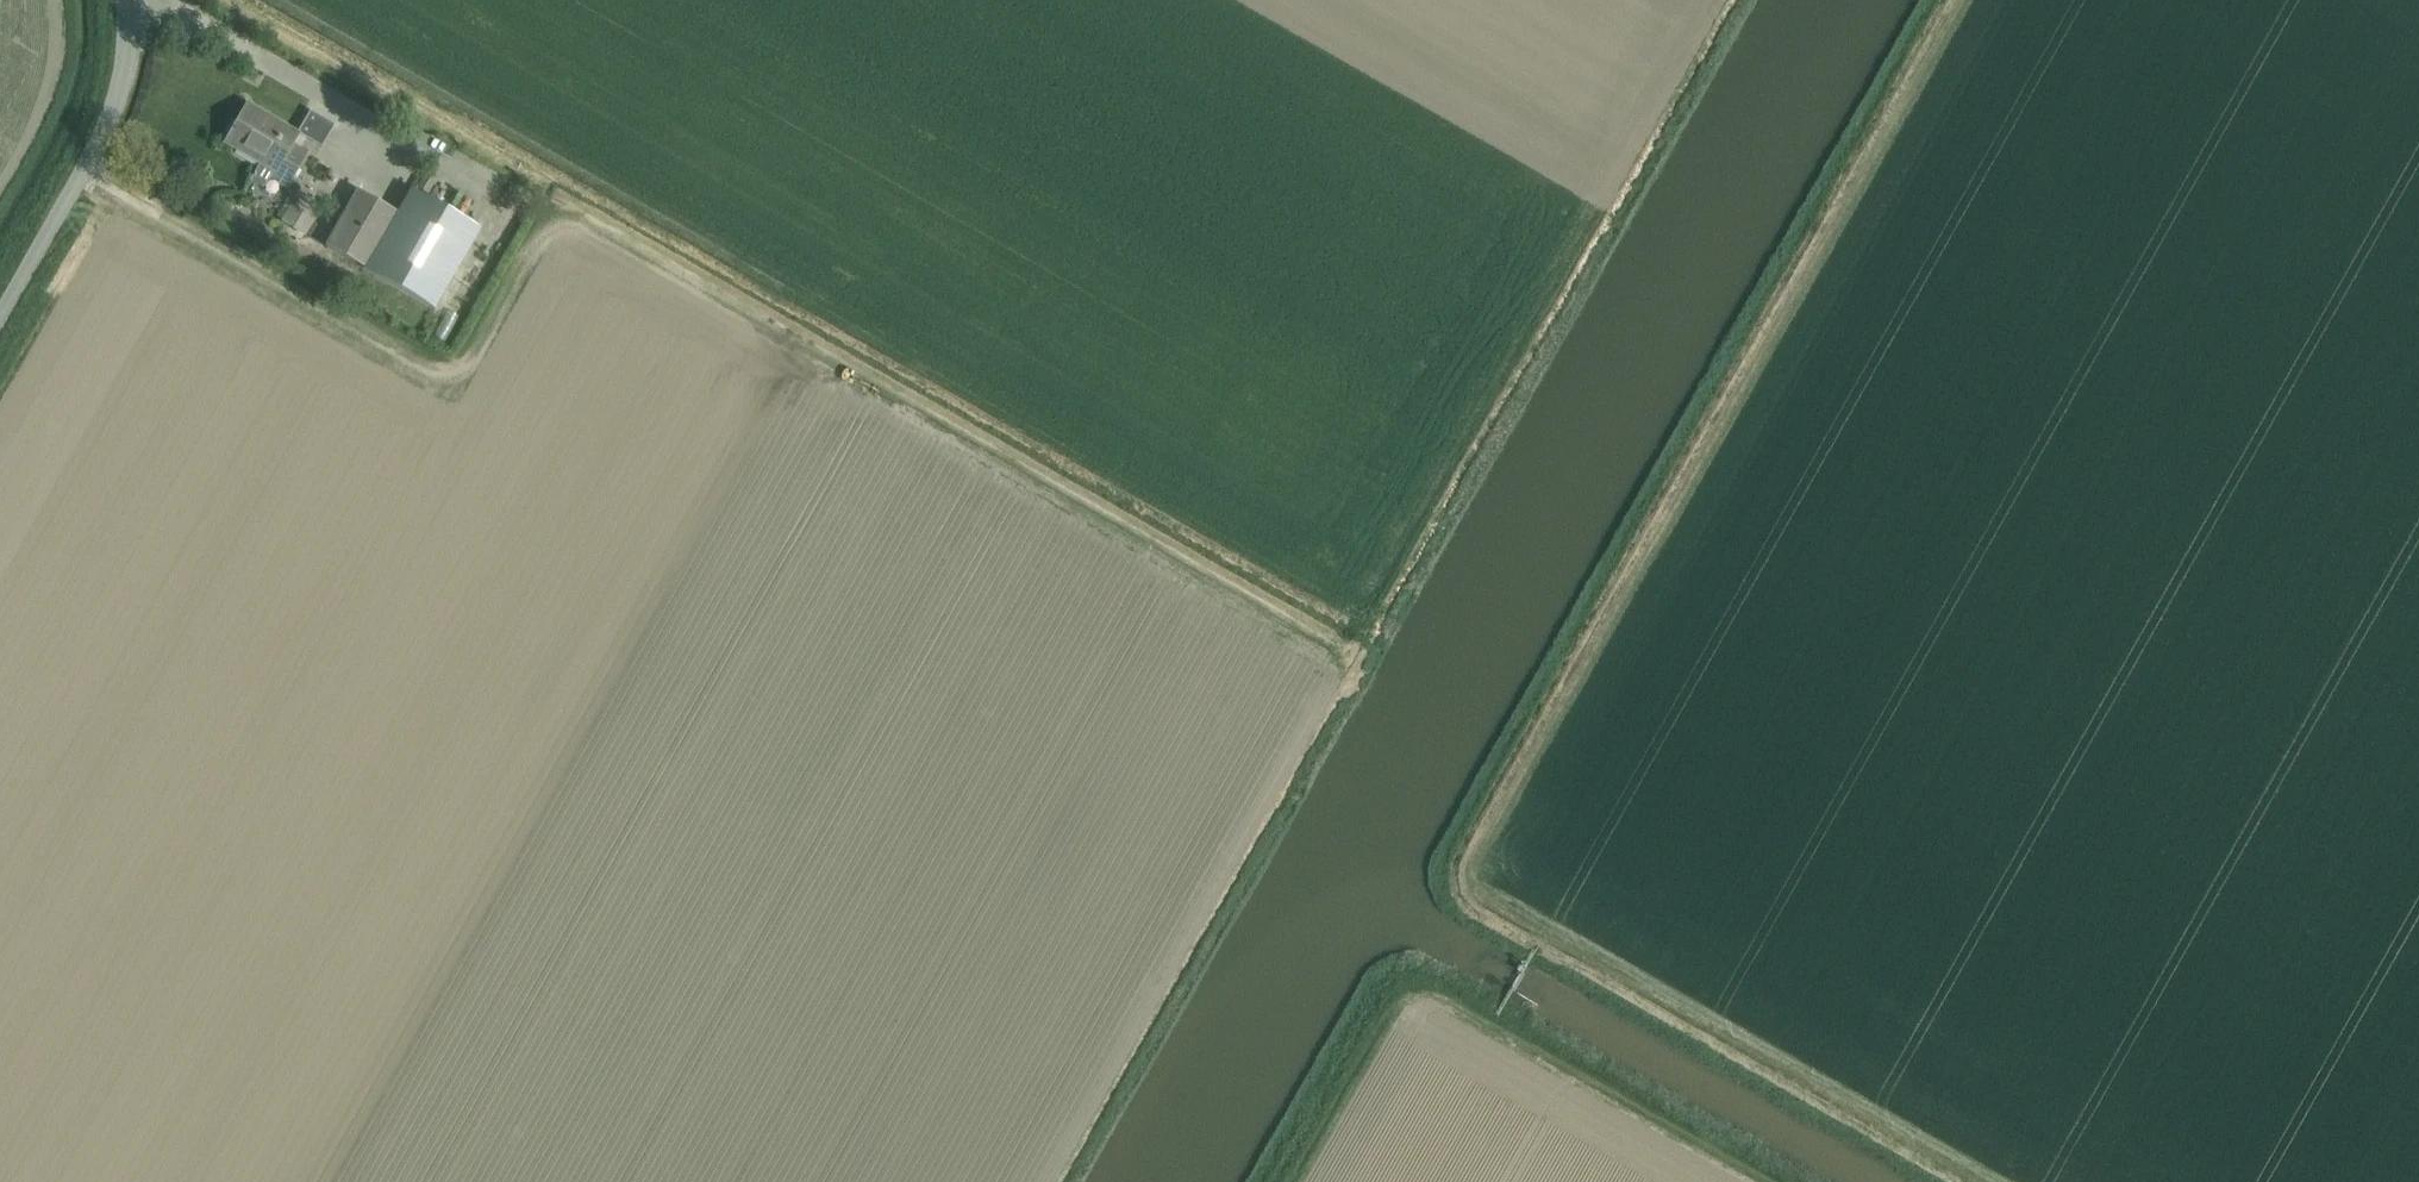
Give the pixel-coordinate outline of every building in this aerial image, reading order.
[(225,143),(261,163),(254,175),(268,182),(271,178),(286,186),(306,152),(300,149),(306,138),(322,148),(335,125),(310,111),(297,134),(247,104),(225,143)] [(480,229),(410,189),(396,213),(364,269),(433,309),(480,229)] [(364,269),(396,213),(357,190),(324,245),(364,269)]
